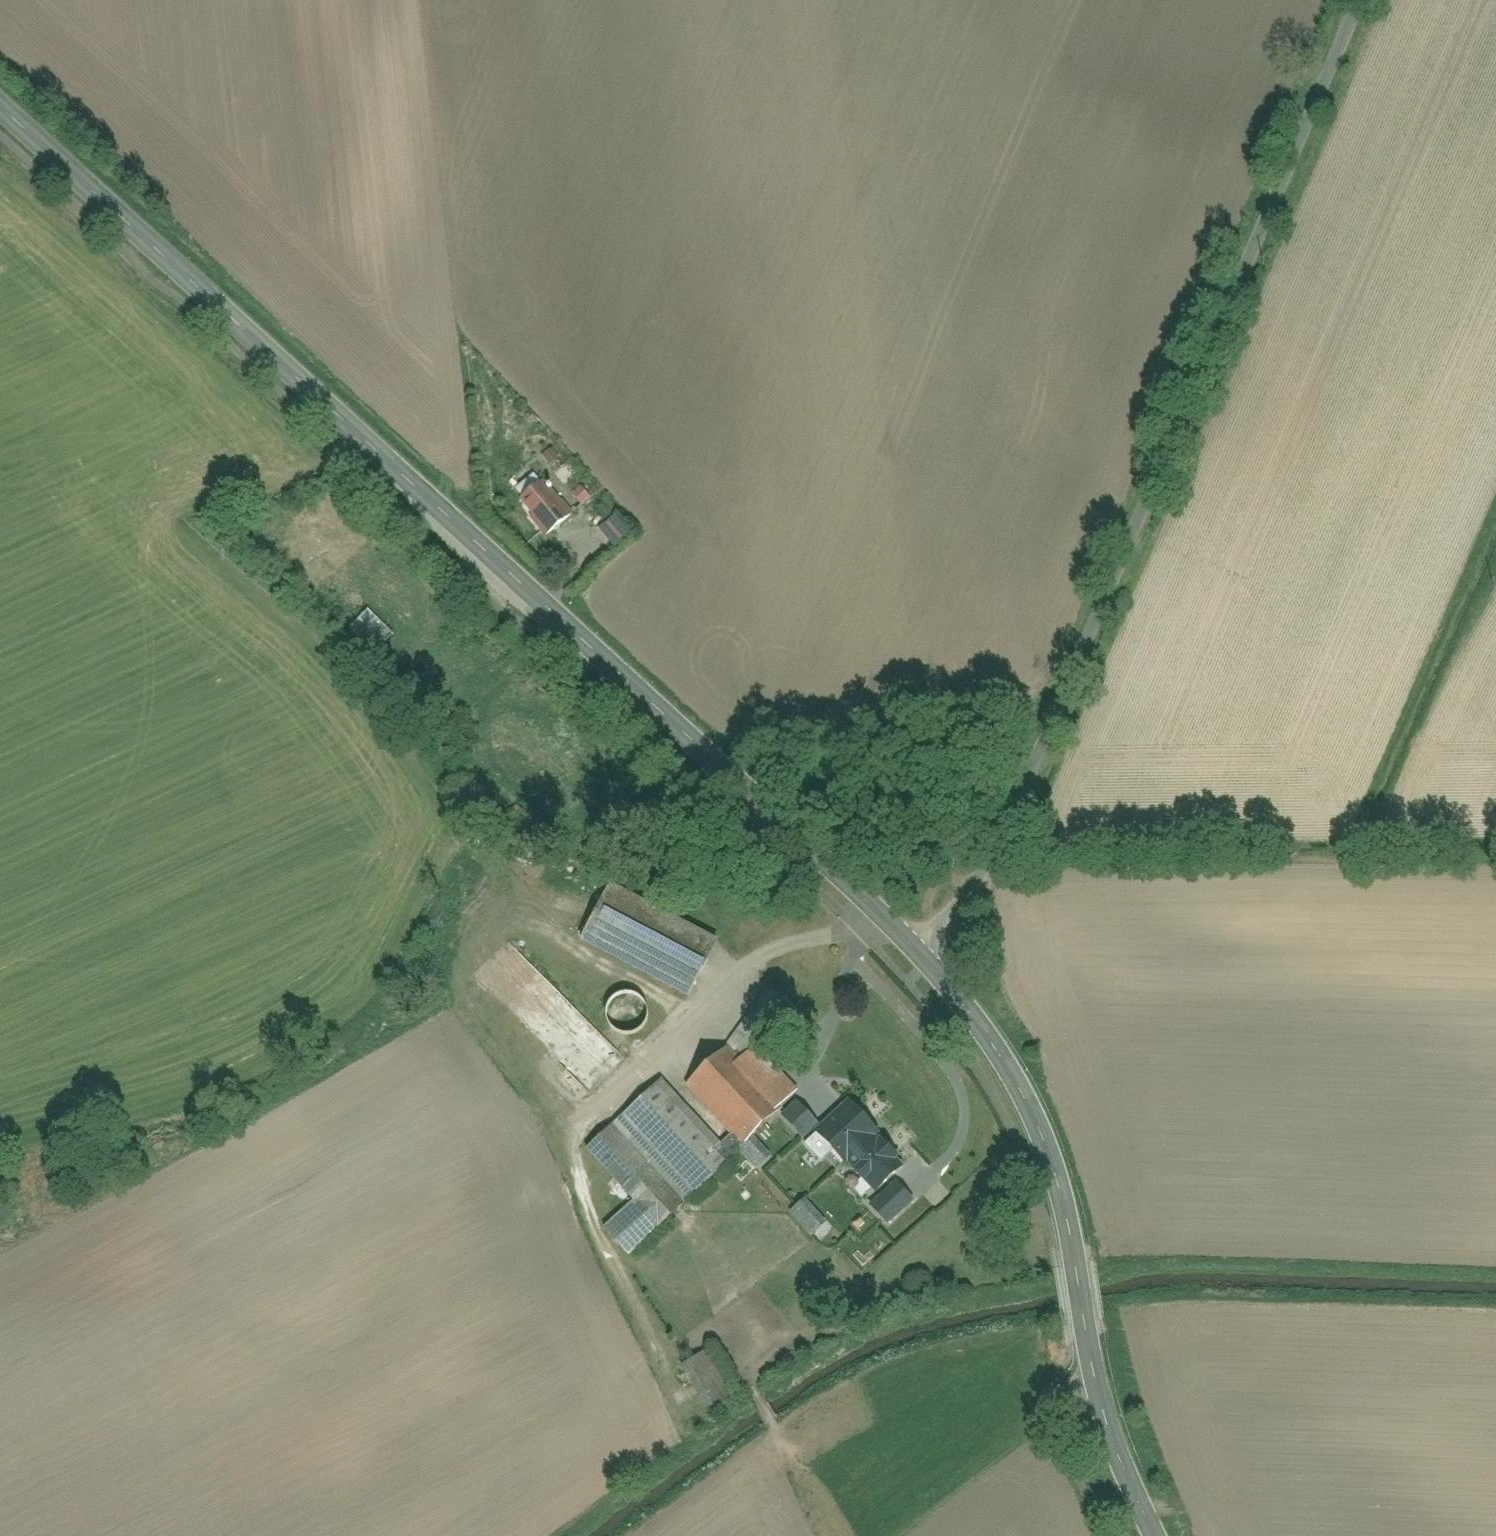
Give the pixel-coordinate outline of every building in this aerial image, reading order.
[(555,481),(525,505),(554,541),(584,517),(555,481)] [(621,518),(604,534),(619,551),(636,536),(621,518)] [(616,891),(588,945),(693,998),(720,944),(616,891)] [(630,1255),(728,1166),(727,1163),(748,1144),(747,1142),(782,1110),(778,1106),(795,1090),(755,1048),(788,1003),(769,990),(728,1048),(688,1085),(732,1134),(721,1145),(663,1081),(588,1149),(636,1201),(606,1230),(630,1255)] [(613,1010),(609,1020),(613,1036),(625,1045),(643,1043),(654,1031),(655,1019),(644,1004),(630,1000),(622,1002),(613,1010)] [(851,1103),(818,1133),(846,1162),(850,1159),(878,1190),(903,1167),(874,1136),(878,1133),(851,1103)] [(717,1355),(691,1372),(720,1418),(746,1401),(717,1355)]
